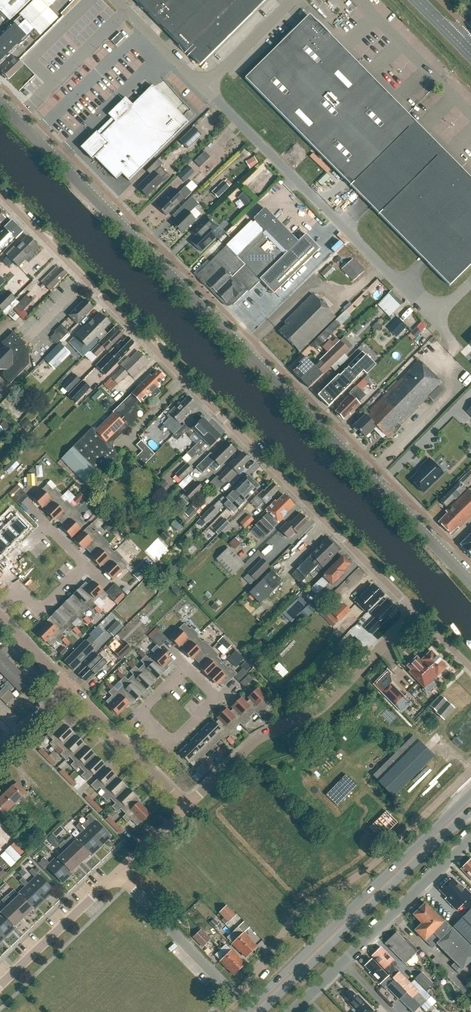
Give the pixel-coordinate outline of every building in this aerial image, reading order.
[(15,20),(14,19),(7,26),(9,27),(0,36),(0,65),(30,36),(35,41),(58,19),(48,9),(57,0),(35,0),(15,20)] [(4,21),(3,21),(6,18),(9,21),(31,0),(0,0),(0,25),(4,21)] [(171,37),(208,0),(135,0),(171,37)] [(171,37),(200,66),(266,0),(208,0),(171,37)] [(72,3),(60,14),(68,22),(80,11),(72,3)] [(302,22),(245,79),(316,151),(373,94),(302,22)] [(116,46),(124,38),(120,33),(111,41),(116,46)] [(9,80),(33,57),(39,51),(33,45),(27,51),(17,60),(15,58),(8,64),(9,65),(1,73),(1,76),(5,80),(9,80)] [(122,174),(129,181),(188,123),(152,86),(132,105),(125,98),(108,115),(115,122),(101,137),(96,132),(80,148),(92,160),(95,158),(116,180),(122,174)] [(344,179),(401,123),(373,94),(316,151),(344,179)] [(401,123),(344,179),(449,286),(470,265),(470,193),(401,123)] [(187,150),(202,136),(193,127),(179,141),(187,150)] [(205,152),(194,162),(200,168),(210,158),(205,152)] [(254,156),(249,159),(253,167),(258,164),(254,156)] [(188,165),(190,159),(183,157),(181,163),(188,165)] [(163,183),(170,176),(160,166),(162,164),(157,160),(146,171),(150,175),(137,187),(146,196),(161,181),(163,183)] [(184,182),(194,172),(188,166),(178,176),(184,182)] [(252,189),(257,195),(273,179),(267,173),(252,189)] [(223,181),(212,192),(218,199),(229,187),(223,181)] [(185,186),(178,194),(174,189),(156,206),(165,216),(183,198),(184,200),(192,193),(185,186)] [(253,202),(243,193),(237,198),(247,208),(253,202)] [(181,233),(194,220),(188,214),(194,208),(186,201),(178,209),(182,213),(172,224),(181,233)] [(237,257),(226,246),(203,268),(197,274),(226,303),(228,301),(232,306),(233,305),(248,291),(249,292),(260,281),(259,280),(298,242),(265,207),(253,219),(264,230),(237,257)] [(9,218),(0,209),(0,226),(9,218)] [(216,237),(212,234),(217,228),(215,226),(206,217),(196,226),(190,232),(195,237),(190,242),(200,253),(216,237)] [(23,232),(12,221),(0,233),(0,255),(1,255),(23,232)] [(301,238),(311,248),(328,232),(319,222),(301,238)] [(29,256),(38,247),(27,236),(20,243),(17,246),(16,245),(6,255),(18,267),(25,260),(26,262),(29,262),(30,260),(30,258),(29,256)] [(345,252),(347,249),(342,245),(339,249),(341,251),(336,257),(344,264),(350,257),(345,252)] [(352,283),(364,272),(352,259),(341,270),(352,283)] [(320,274),(325,279),(334,271),(329,265),(320,274)] [(50,291),(67,274),(60,268),(59,269),(57,268),(42,282),(50,291)] [(26,287),(30,291),(37,285),(33,280),(26,287)] [(342,309),(347,315),(381,285),(376,280),(342,309)] [(8,292),(0,299),(0,309),(1,310),(13,298),(8,292)] [(393,295),(390,292),(381,301),(384,304),(389,310),(393,314),(402,304),(399,301),(393,295)] [(300,353),(335,317),(312,295),(284,324),(286,325),(279,332),(300,353)] [(27,296),(16,307),(21,313),(33,301),(27,296)] [(78,324),(94,308),(85,300),(70,316),(78,324)] [(403,321),(411,313),(406,309),(399,316),(403,321)] [(103,330),(109,324),(99,314),(89,324),(88,323),(75,335),(86,347),(96,337),(100,341),(107,334),(103,330)] [(400,334),(407,327),(398,318),(391,325),(400,334)] [(323,344),(340,326),(335,321),(317,338),(323,344)] [(375,331),(381,325),(377,322),(372,327),(375,331)] [(419,323),(407,334),(412,338),(423,327),(419,323)] [(62,340),(69,333),(62,325),(54,332),(54,333),(50,337),(57,345),(62,340)] [(112,344),(122,334),(121,333),(122,331),(119,329),(117,329),(116,328),(92,352),(97,357),(105,349),(106,350),(112,344)] [(29,350),(25,346),(26,344),(13,332),(2,344),(2,349),(0,349),(0,370),(3,370),(3,378),(10,384),(29,365),(29,350)] [(128,349),(134,344),(128,338),(122,343),(121,342),(109,354),(96,366),(105,375),(129,350),(128,349)] [(309,388),(340,356),(340,355),(346,349),(339,341),(314,366),(301,380),(309,388)] [(57,364),(69,352),(60,343),(48,355),(57,364)] [(140,369),(148,361),(138,352),(131,360),(129,358),(121,366),(122,368),(115,375),(115,374),(104,385),(111,391),(117,385),(118,385),(129,374),(133,379),(142,371),(140,369)] [(366,375),(375,366),(365,356),(350,371),(348,368),(345,371),(344,370),(343,371),(344,372),(339,377),(338,375),(317,396),(328,408),(351,384),(356,379),(363,372),(366,375)] [(301,380),(314,366),(305,357),(298,364),(300,365),(293,372),(301,380)] [(388,439),(442,384),(418,361),(369,411),(371,413),(367,417),(365,415),(354,427),(365,438),(376,427),(388,439)] [(160,392),(156,389),(159,385),(158,384),(164,378),(158,371),(152,377),(150,376),(113,412),(114,413),(95,431),(92,428),(61,459),(88,486),(118,455),(106,442),(121,427),(125,431),(134,422),(136,420),(136,405),(135,404),(142,398),(144,400),(151,393),(155,397),(160,392)] [(92,384),(97,378),(91,373),(86,379),(92,384)] [(74,374),(62,387),(68,393),(81,380),(74,374)] [(370,386),(374,383),(367,376),(363,379),(370,386)] [(82,382),(69,396),(77,403),(89,389),(82,382)] [(359,404),(366,396),(359,389),(352,397),(350,396),(341,406),(342,407),(336,413),(337,414),(337,416),(340,418),(342,418),(343,420),(353,410),(354,411),(360,405),(359,404)] [(175,424),(170,429),(166,425),(155,437),(163,445),(172,435),(181,427),(179,425),(190,413),(189,412),(196,405),(188,397),(181,405),(179,403),(169,414),(167,416),(175,424)] [(202,440),(213,429),(212,427),(213,426),(209,422),(208,424),(203,418),(197,424),(195,423),(189,429),(184,424),(181,427),(172,435),(177,441),(185,433),(190,438),(195,433),(202,440)] [(221,437),(213,429),(202,440),(196,445),(191,450),(187,455),(193,461),(199,454),(200,456),(209,447),(210,448),(221,437)] [(140,470),(155,454),(141,440),(136,445),(143,451),(132,462),(140,470)] [(220,466),(235,451),(226,442),(212,455),(211,453),(196,468),(202,474),(215,461),(220,466)] [(242,467),(249,460),(248,459),(248,457),(246,455),(244,455),(243,453),(235,462),(233,460),(228,465),(230,467),(218,478),(223,484),(215,492),(219,496),(227,488),(224,484),(235,472),(238,475),(244,469),(242,467)] [(51,464),(50,459),(45,457),(42,460),(43,465),(47,467),(51,464)] [(14,470),(19,465),(13,459),(8,464),(14,470)] [(441,474),(428,460),(419,469),(421,470),(410,481),(422,494),(441,474)] [(186,463),(175,475),(182,481),(193,470),(186,463)] [(9,475),(14,470),(8,464),(4,469),(9,475)] [(463,488),(470,480),(470,470),(441,501),(447,507),(454,499),(455,500),(465,490),(463,488)] [(227,508),(254,482),(248,476),(226,498),(229,500),(224,505),(227,508)] [(191,502),(204,489),(196,481),(183,494),(191,502)] [(238,509),(260,487),(254,482),(227,508),(231,512),(236,507),(238,509)] [(270,498),(279,490),(273,483),(264,492),(263,491),(258,496),(258,495),(250,503),(252,505),(256,509),(264,502),(266,504),(271,499),(270,498)] [(52,490),(47,485),(32,499),(41,508),(43,507),(45,508),(59,494),(54,489),(52,490)] [(16,486),(8,494),(11,497),(19,489),(16,486)] [(469,489),(447,511),(448,513),(439,522),(451,534),(458,527),(459,529),(470,517),(470,492),(469,489)] [(77,505),(84,498),(79,493),(73,500),(77,505)] [(62,497),(59,494),(45,508),(47,510),(45,512),(54,521),(56,519),(60,523),(74,509),(67,502),(65,503),(60,498),(62,497)] [(282,518),(294,506),(284,495),(276,503),(275,501),(266,510),(267,511),(266,512),(268,514),(256,526),(266,536),(273,529),(268,524),(270,522),(275,527),(283,519),(282,518)] [(203,512),(210,504),(205,499),(198,507),(203,512)] [(206,523),(217,512),(212,507),(201,518),(206,523)] [(81,517),(74,509),(60,523),(63,527),(62,529),(71,538),(85,524),(80,518),(81,517)] [(16,518),(11,513),(6,518),(9,521),(5,525),(4,526),(17,538),(17,539),(24,532),(23,532),(25,530),(25,529),(26,530),(27,529),(16,518)] [(193,518),(187,513),(181,519),(186,524),(193,518)] [(298,534),(309,523),(300,514),(289,525),(287,523),(280,530),(288,539),(295,532),(298,534)] [(245,529),(254,520),(249,515),(240,524),(245,529)] [(218,535),(229,524),(224,519),(213,530),(218,535)] [(5,525),(2,522),(0,524),(0,540),(7,547),(8,548),(14,541),(17,538),(4,526),(5,525)] [(107,533),(113,528),(108,523),(103,528),(107,533)] [(85,548),(88,552),(102,538),(95,531),(93,532),(88,527),(74,541),(83,550),(85,548)] [(250,527),(248,530),(259,539),(261,536),(250,527)] [(461,544),(470,555),(470,534),(461,544)] [(103,567),(117,553),(115,551),(113,552),(108,547),(110,546),(102,538),(88,552),(92,556),(90,558),(99,567),(101,565),(103,567)] [(338,551),(339,551),(326,538),(310,555),(311,556),(297,570),(292,575),(300,584),(306,578),(305,578),(319,564),(323,568),(331,561),(331,559),(339,552),(338,551)] [(233,576),(244,565),(228,548),(217,559),(233,576)] [(123,559),(117,553),(103,567),(105,569),(103,571),(112,580),(127,566),(121,560),(123,559)] [(343,572),(350,565),(343,557),(310,589),(317,596),(330,583),(332,585),(344,573),(343,572)] [(262,559),(247,573),(255,581),(270,567),(262,559)] [(146,562),(133,575),(140,582),(153,569),(146,562)] [(260,605),(283,582),(272,571),(249,593),(260,605)] [(107,596),(92,580),(87,585),(85,583),(79,589),(93,603),(99,598),(102,602),(107,596)] [(150,584),(146,588),(152,593),(155,589),(150,584)] [(366,613),(383,596),(372,585),(366,592),(365,591),(354,601),(366,613)] [(102,612),(93,603),(79,589),(69,599),(83,614),(88,609),(91,612),(94,610),(99,615),(102,612)] [(125,596),(122,594),(114,602),(116,604),(125,596)] [(83,614),(69,599),(58,610),(72,624),(77,619),(81,623),(83,620),(88,625),(91,622),(83,614)] [(299,615),(306,608),(297,599),(290,607),(299,616),(299,615)] [(388,616),(395,609),(387,600),(379,608),(377,606),(371,613),(375,618),(365,629),(371,635),(389,618),(388,616)] [(216,611),(220,607),(215,603),(211,607),(216,611)] [(305,620),(316,609),(310,604),(306,608),(299,615),(305,620)] [(339,621),(350,611),(344,605),(333,615),(339,621)] [(319,612),(333,626),(338,620),(325,606),(319,612)] [(80,633),(72,624),(58,610),(47,621),(48,623),(61,635),(66,630),(70,633),(72,631),(77,636),(80,633)] [(36,634),(46,624),(43,621),(33,631),(36,634)] [(124,627),(117,621),(108,631),(114,637),(124,627)] [(61,635),(48,623),(37,634),(45,643),(46,642),(50,646),(56,640),(59,644),(62,641),(67,646),(70,643),(61,635)] [(189,629),(184,624),(169,638),(179,647),(180,645),(182,647),(196,633),(191,628),(189,629)] [(150,639),(159,631),(156,628),(148,636),(150,639)] [(199,636),(196,633),(182,647),(184,649),(182,651),(191,660),(193,658),(197,662),(211,648),(204,640),(202,642),(197,637),(199,636)] [(90,646),(95,641),(90,636),(85,641),(86,642),(90,646)] [(288,636),(274,650),(281,658),(295,644),(288,636)] [(226,651),(231,646),(223,637),(218,642),(222,647),(226,651)] [(354,654),(363,644),(358,639),(348,648),(354,654)] [(120,659),(131,649),(124,641),(113,652),(120,659)] [(85,654),(92,648),(90,646),(86,642),(65,662),(72,668),(80,660),(82,661),(87,656),(85,654)] [(154,654),(149,659),(163,674),(169,668),(167,666),(172,661),(156,645),(151,651),(154,654)] [(99,655),(79,675),(85,682),(93,674),(95,674),(95,675),(100,670),(107,663),(103,659),(112,650),(108,646),(99,655)] [(62,656),(67,651),(63,647),(58,652),(62,656)] [(219,656),(211,648),(197,662),(201,666),(199,668),(208,677),(222,663),(217,657),(219,656)] [(163,674),(149,659),(141,651),(138,654),(143,659),(140,661),(143,665),(138,670),(152,684),(163,674)] [(239,664),(244,660),(236,651),(231,656),(239,664)] [(432,682),(446,667),(431,652),(421,661),(422,661),(421,662),(417,659),(418,658),(417,657),(408,666),(409,667),(412,670),(410,672),(425,687),(422,690),(427,695),(436,686),(432,682)] [(14,667),(6,660),(0,666),(0,673),(4,677),(14,667)] [(152,684),(138,670),(130,662),(127,664),(132,669),(129,672),(133,675),(128,681),(142,695),(152,684)] [(246,672),(251,668),(245,662),(241,667),(246,672)] [(227,668),(222,663),(208,677),(217,686),(218,684),(222,688),(237,674),(229,666),(227,668)] [(272,668),(281,678),(286,673),(277,663),(272,668)] [(7,688),(21,675),(14,667),(4,677),(8,681),(4,685),(5,687),(7,688)] [(142,695),(128,681),(119,672),(116,675),(121,680),(119,683),(122,686),(117,691),(129,704),(130,706),(142,695)] [(29,682),(21,675),(7,688),(9,690),(10,692),(14,688),(19,692),(29,682)] [(240,683),(244,688),(253,679),(249,675),(240,683)] [(117,716),(129,704),(117,691),(109,683),(106,686),(111,691),(108,693),(111,696),(106,702),(110,706),(109,707),(117,716)] [(395,707),(404,698),(390,684),(381,693),(395,707)] [(4,695),(9,690),(7,688),(5,687),(1,691),(4,695)] [(250,699),(246,703),(255,713),(260,718),(267,710),(266,708),(271,703),(257,689),(248,698),(250,699)] [(10,692),(9,690),(4,695),(0,699),(6,705),(15,696),(10,692)] [(444,719),(454,708),(441,696),(431,706),(437,712),(436,712),(444,719)] [(255,713),(246,703),(241,698),(232,707),(233,709),(230,712),(240,724),(243,727),(251,719),(250,718),(255,713)] [(240,724),(230,712),(226,709),(217,718),(219,720),(215,723),(229,737),(237,730),(235,729),(240,724)] [(58,746),(72,732),(61,721),(47,735),(53,741),(49,744),(55,750),(58,746)] [(234,742),(229,737),(215,723),(214,721),(210,725),(208,723),(201,731),(202,733),(215,745),(221,739),(224,743),(227,740),(231,745),(234,742)] [(69,757),(83,743),(72,732),(58,746),(63,752),(60,755),(65,761),(69,757)] [(224,753),(215,745),(202,733),(199,736),(197,734),(190,742),(192,744),(204,755),(210,750),(213,754),(216,751),(221,756),(224,753)] [(393,796),(434,756),(414,736),(373,776),(393,796)] [(79,768),(93,753),(83,743),(69,757),(74,762),(70,766),(76,771),(79,768)] [(204,755),(192,744),(188,747),(187,745),(179,752),(181,754),(180,755),(189,763),(193,767),(199,761),(202,764),(205,762),(210,767),(213,764),(204,755)] [(38,751),(46,759),(48,756),(41,749),(38,751)] [(104,764),(93,753),(79,768),(84,773),(81,776),(86,782),(104,764)] [(56,764),(48,756),(46,759),(53,766),(56,764)] [(105,793),(119,779),(108,769),(91,786),(96,792),(99,788),(105,793)] [(60,773),(67,780),(69,778),(62,770),(60,773)] [(197,782),(202,777),(197,772),(192,777),(197,782)] [(345,774),(322,794),(334,807),(357,786),(345,774)] [(77,785),(69,778),(67,780),(74,787),(77,785)] [(115,804),(129,790),(119,779),(105,793),(101,797),(107,802),(110,799),(115,804)] [(13,806),(26,793),(16,783),(3,796),(13,806)] [(138,802),(139,803),(141,801),(129,790),(115,804),(112,807),(117,813),(121,810),(126,815),(138,802)] [(13,806),(3,796),(0,799),(0,819),(13,806)] [(85,798),(92,806),(95,803),(87,796),(85,798)] [(150,814),(139,803),(138,802),(126,815),(122,818),(128,824),(131,820),(137,826),(141,822),(142,823),(150,814)] [(102,811),(95,803),(92,806),(99,813),(102,811)] [(381,839),(397,823),(386,811),(370,828),(381,839)] [(93,824),(86,831),(101,846),(111,836),(96,821),(89,814),(86,817),(93,824)] [(106,820),(113,827),(116,825),(109,817),(106,820)] [(101,846),(86,831),(79,824),(76,827),(83,834),(75,840),(76,842),(89,855),(90,856),(101,846)] [(123,832),(116,825),(113,827),(121,834),(123,832)] [(16,840),(10,846),(20,856),(26,850),(16,840)] [(89,855),(76,842),(71,847),(64,841),(61,843),(80,863),(89,855)] [(80,863),(61,843),(58,846),(64,853),(59,859),(71,872),(80,863)] [(72,873),(71,872),(59,859),(57,857),(50,864),(44,858),(41,861),(47,867),(47,868),(62,883),(72,873)] [(470,860),(466,865),(465,865),(463,868),(461,870),(468,877),(468,878),(470,880),(470,861),(470,860)] [(36,878),(29,885),(44,901),(54,891),(39,875),(32,869),(29,872),(36,878)] [(44,901),(29,885),(22,878),(19,881),(26,888),(18,895),(20,896),(32,909),(33,910),(44,901)] [(444,885),(439,890),(447,898),(445,899),(456,911),(462,905),(468,912),(470,909),(470,908),(467,904),(469,903),(460,894),(457,897),(452,892),(444,885)] [(32,909),(20,896),(14,902),(7,895),(4,898),(23,918),(32,909)] [(23,918),(4,898),(1,901),(8,907),(2,913),(14,926),(23,918)] [(470,961),(470,948),(444,921),(443,922),(425,904),(414,915),(422,924),(415,931),(433,948),(437,944),(455,963),(451,966),(459,974),(470,961)] [(229,923),(237,915),(227,905),(219,913),(229,923)] [(468,912),(453,927),(470,944),(470,909),(468,912)] [(2,913),(1,912),(0,912),(0,932),(5,937),(16,927),(14,926),(2,913)] [(209,924),(213,928),(218,923),(214,919),(209,924)] [(237,927),(232,932),(250,952),(256,946),(243,933),(237,927)] [(211,940),(201,930),(193,938),(202,948),(211,940)] [(250,952),(232,932),(226,937),(232,943),(232,944),(244,957),(250,952)] [(415,955),(418,951),(407,939),(405,941),(396,933),(385,943),(405,964),(406,963),(409,966),(413,966),(416,965),(418,961),(417,957),(415,955)] [(244,964),(231,951),(225,945),(220,950),(239,970),(244,964)] [(390,974),(389,975),(407,993),(412,998),(421,1007),(430,998),(414,980),(410,984),(399,972),(398,973),(393,968),(397,965),(393,961),(394,961),(381,948),(372,957),(390,974)] [(239,970),(220,950),(215,955),(220,961),(220,962),(233,975),(239,970)] [(438,968),(442,964),(435,958),(432,961),(438,968)] [(380,984),(386,991),(388,989),(399,1000),(407,993),(389,975),(388,976),(372,960),(371,960),(369,960),(365,964),(365,966),(370,972),(371,972),(373,974),(372,976),(380,984)] [(426,990),(432,984),(422,973),(415,979),(426,990)] [(358,997),(357,998),(352,992),(350,993),(349,993),(347,995),(347,997),(346,998),(351,1003),(350,1005),(356,1011),(374,1011),(358,997)] [(405,1005),(412,1011),(415,1011),(421,1007),(412,998),(405,1005)]
